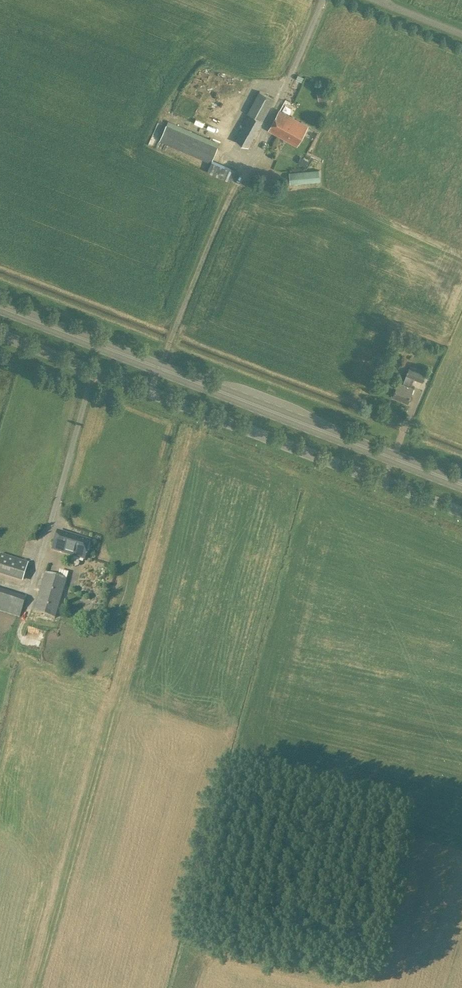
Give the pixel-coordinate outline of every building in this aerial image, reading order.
[(248,113),(250,114),(236,140),(249,147),(263,120),(275,99),(259,90),(248,113)] [(329,90),(317,92),(319,101),(331,98),(329,90)] [(308,126),(280,110),(269,130),(288,140),(297,145),(308,126)] [(160,141),(211,163),(208,172),(231,182),(237,169),(213,159),(219,147),(167,125),(160,141)] [(291,184),(320,181),(319,170),(306,171),(290,172),(291,184)] [(414,386),(411,385),(414,378),(422,382),(426,371),(410,365),(403,382),(399,381),(393,395),(408,401),(414,386)] [(58,532),(52,550),(84,560),(90,542),(58,532)] [(0,554),(0,576),(22,583),(28,563),(21,561),(0,554)] [(45,573),(34,612),(55,619),(57,613),(60,601),(67,580),(68,574),(60,571),(58,577),(45,573)] [(20,617),(22,609),(25,600),(0,593),(0,611),(20,617)]
